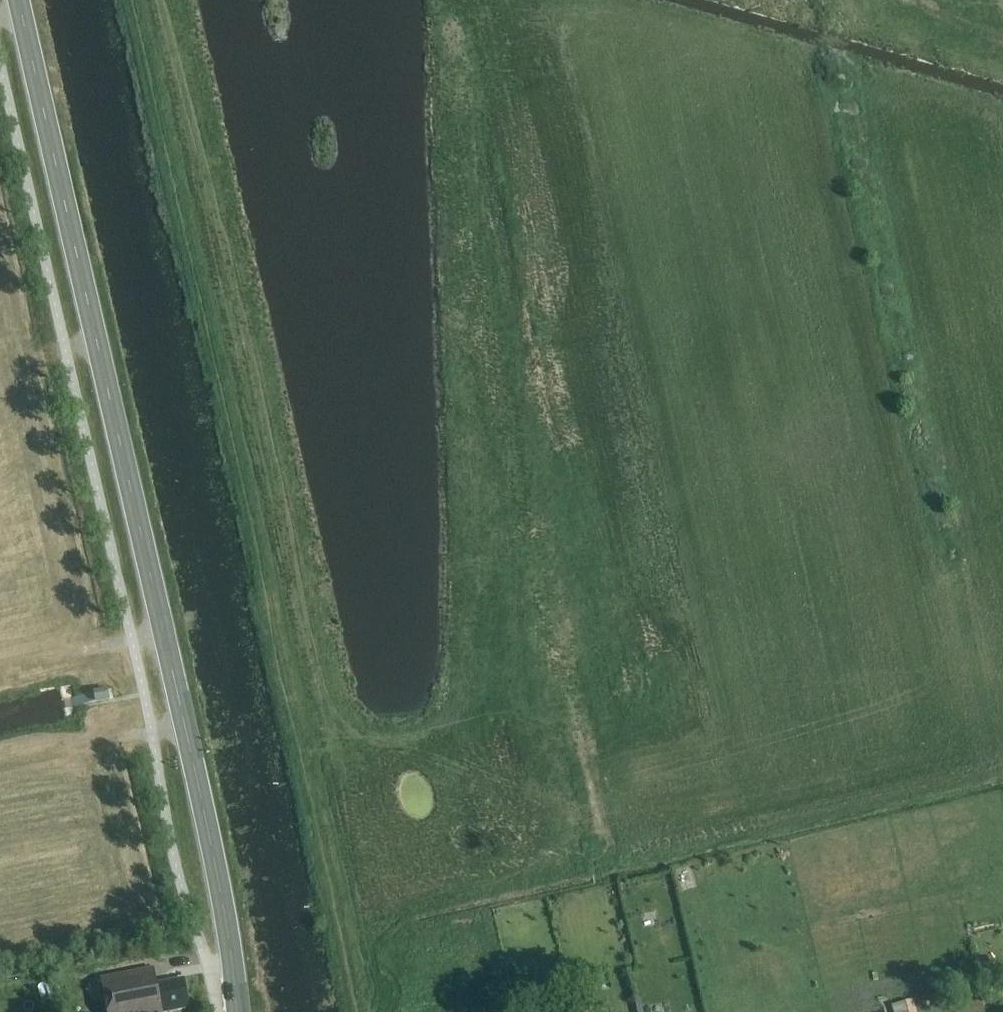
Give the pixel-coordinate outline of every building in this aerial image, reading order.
[(95,704),(109,701),(107,691),(93,694),(95,704)] [(154,971),(100,982),(106,1011),(178,1011),(189,1010),(184,980),(157,986),(154,971)] [(916,1002),(892,1006),(893,1011),(918,1011),(916,1002)]
